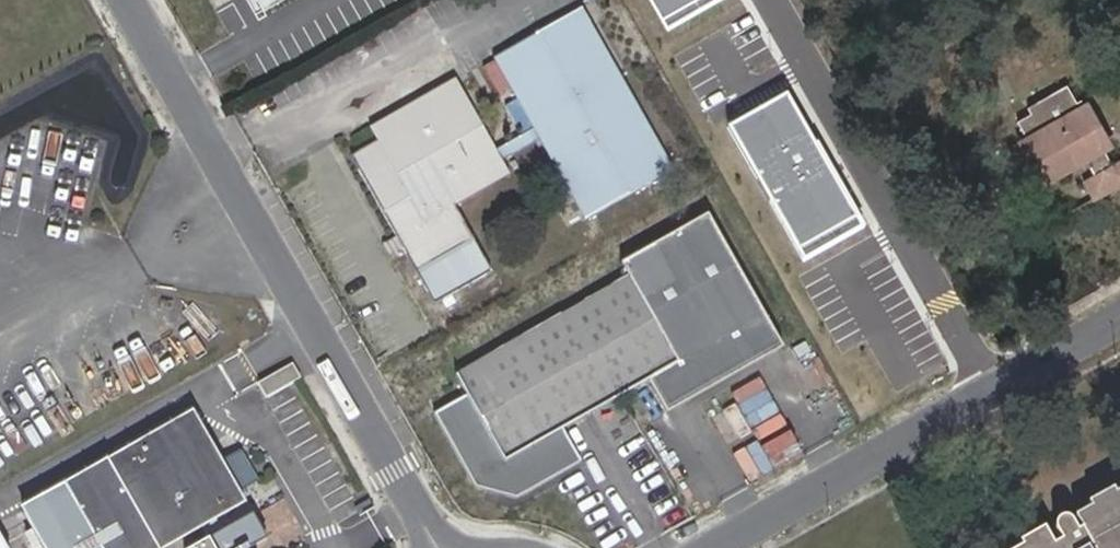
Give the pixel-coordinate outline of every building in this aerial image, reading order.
[(254,12),(276,0),(247,0),(254,12)] [(350,155),(395,236),(407,257),(434,304),(491,271),(454,206),(509,174),(501,161),(539,140),(583,217),(670,168),(580,10),(493,60),(533,130),(495,151),(454,81),(371,128),(377,139),(350,155)] [(1066,86),(1027,108),(1031,113),(1016,122),(1027,141),(1032,138),(1052,174),(1081,158),(1092,178),(1112,166),(1092,131),(1097,128),(1081,99),(1076,102),(1066,86)] [(788,96),(725,129),(790,253),(854,219),(788,96)] [(1082,183),(1091,198),(1119,182),(1119,163),(1113,168),(1112,166),(1092,178),(1082,183)] [(783,347),(708,214),(621,263),(629,277),(458,374),(471,398),(439,416),(482,493),(525,493),(554,476),(536,446),(622,397),(639,428),(783,347)] [(393,265),(407,257),(395,236),(381,244),(393,265)] [(300,381),(293,366),(260,385),(267,399),(300,381)] [(266,540),(253,518),(229,531),(222,516),(243,502),(193,417),(24,513),(44,547),(254,547),(266,540)] [(1115,495),(1114,492),(1089,506),(1090,509),(1076,517),(1082,529),(1077,532),(1072,522),(1069,520),(1066,519),(1063,519),(1060,519),(1058,521),(1056,523),(1056,526),(1056,529),(1061,541),(1054,544),(1046,529),(1022,544),(1021,547),(1119,547),(1119,492),(1115,495)] [(360,517),(373,509),(368,500),(356,508),(360,517)]
